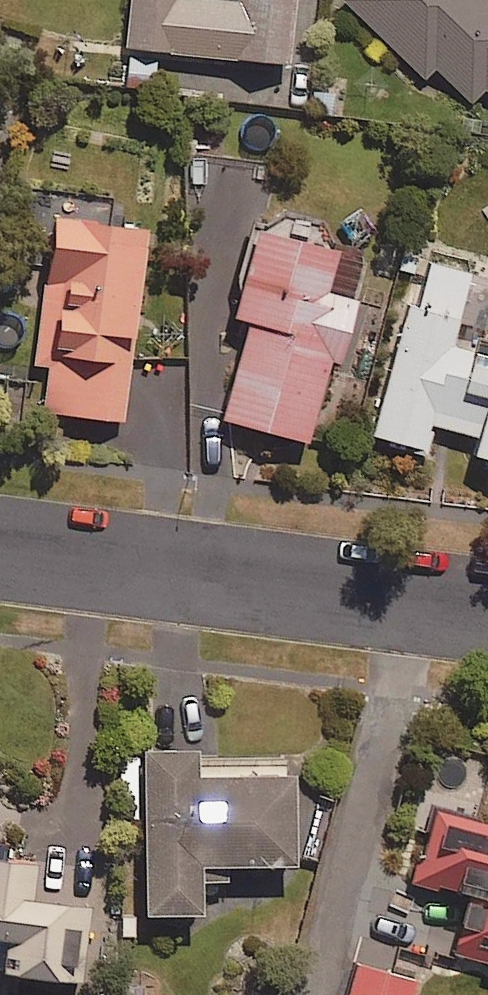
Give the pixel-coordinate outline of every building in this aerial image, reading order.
[(289,61),(291,0),(129,0),(127,79),(154,80),(155,57),(289,61)] [(481,89),(487,96),(487,0),(334,0),(425,81),(432,72),(468,104),(481,89)] [(140,234),(107,230),(110,198),(38,191),(35,222),(44,223),(29,367),(46,369),(41,417),(121,425),(140,234)] [(359,300),(331,293),(341,253),(259,233),(237,321),(252,325),(228,424),(313,444),(332,364),(343,366),(359,300)] [(451,334),(468,273),(419,260),(369,440),(423,455),(430,428),(476,441),(470,462),(487,467),(487,345),(451,334)] [(212,782),(196,782),(195,754),(117,756),(118,822),(135,822),(137,921),(199,920),(198,876),(203,876),(203,885),(223,884),(223,872),(293,871),(291,778),(281,778),(281,766),(212,768),(212,782)] [(464,902),(448,955),(487,967),(487,826),(432,809),(409,886),(464,902)] [(10,862),(11,844),(0,844),(0,972),(10,972),(10,977),(93,983),(98,907),(40,904),(43,865),(10,862)] [(413,983),(357,966),(348,994),(410,994),(413,983)]
